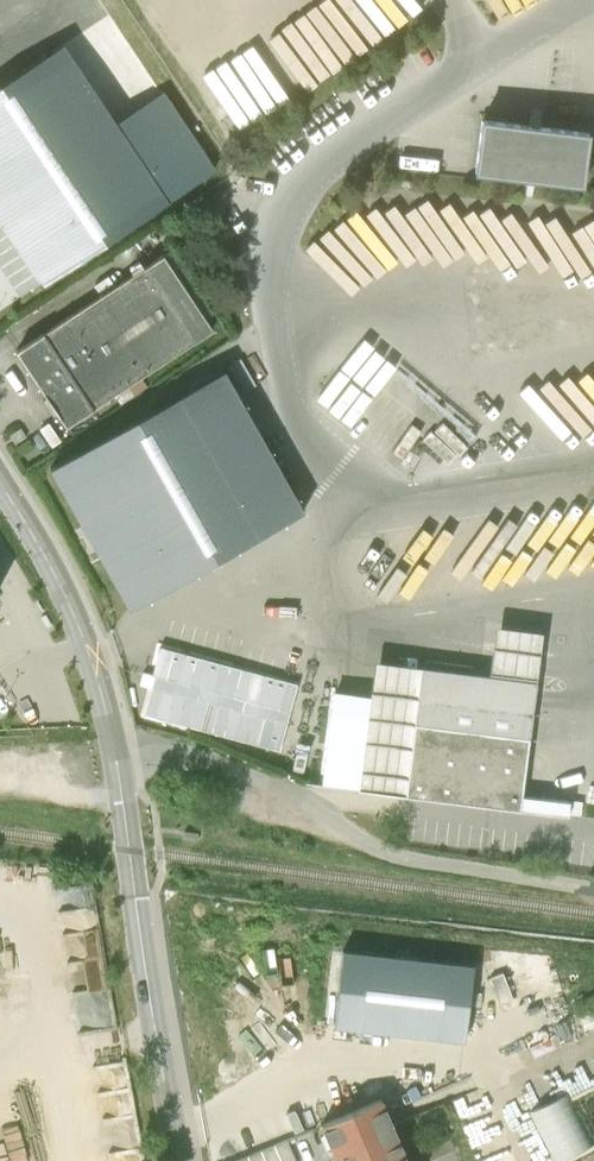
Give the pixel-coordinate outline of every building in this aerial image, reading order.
[(62,47),(0,88),(0,215),(43,280),(212,169),(162,94),(114,125),(62,47)] [(588,133),(481,120),(475,172),(582,185),(588,133)] [(163,255),(16,352),(47,399),(42,401),(54,418),(58,415),(66,427),(213,330),(163,255)] [(355,363),(368,352),(359,342),(346,353),(355,363)] [(50,468),(130,609),(304,511),(224,370),(50,468)] [(425,660),(424,668),(374,661),(358,789),(567,816),(569,802),(522,796),(542,632),(495,627),(489,675),(476,674),(476,670),(471,666),(425,660)] [(144,715),(279,751),(297,684),(159,647),(152,675),(154,676),(144,715)] [(473,965),(342,950),(333,1025),(465,1041),(473,965)] [(380,1099),(321,1124),(333,1151),(336,1160),(342,1157),(344,1160),(407,1160),(380,1099)] [(235,1160),(296,1160),(287,1139),(235,1160)]
